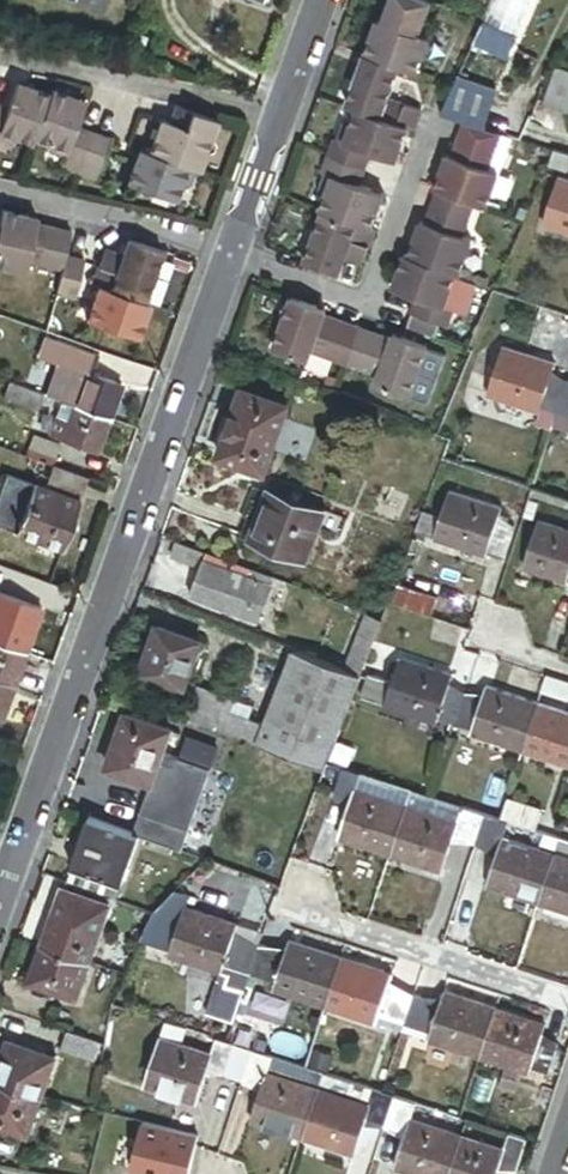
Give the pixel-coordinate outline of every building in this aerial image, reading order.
[(417,0),(391,0),(382,25),(378,35),(374,33),(365,57),(371,59),(399,69),(416,76),(429,42),(417,38),(429,5),(417,0)] [(382,25),(377,24),(374,33),(378,35),(382,25)] [(371,59),(365,57),(360,69),(367,71),(371,59)] [(399,69),(371,59),(367,71),(360,69),(346,108),(356,111),(405,130),(414,133),(421,116),(386,103),(399,69)] [(558,73),(557,76),(547,106),(567,113),(567,77),(558,73)] [(29,146),(31,140),(47,99),(14,86),(5,111),(0,124),(0,135),(29,146)] [(63,152),(72,128),(80,105),(49,94),(47,99),(31,140),(63,152)] [(215,121),(175,106),(168,124),(209,139),(215,121)] [(405,130),(356,111),(349,129),(343,145),(337,143),(333,141),(327,157),(361,169),(367,153),(393,163),(405,130)] [(209,139),(168,124),(161,121),(148,155),(186,169),(196,173),(209,139)] [(489,171),(502,136),(465,122),(452,157),(449,167),(444,166),(435,190),(438,192),(474,205),(487,209),(499,175),(489,171)] [(343,127),(337,143),(343,145),(349,129),(343,127)] [(57,169),(74,175),(90,134),(72,128),(63,152),(57,169)] [(90,134),(74,175),(92,182),(108,141),(90,134)] [(186,169),(148,155),(137,151),(124,183),(174,202),(186,169)] [(557,151),(552,166),(567,171),(567,154),(557,151)] [(448,156),(444,166),(449,167),(452,157),(448,156)] [(361,169),(327,157),(320,176),(325,177),(331,180),(325,197),(319,212),(323,214),(369,231),(379,204),(366,199),(369,193),(355,188),(361,169)] [(318,195),(325,197),(331,180),(325,177),(318,195)] [(559,188),(543,234),(567,242),(567,191),(559,188)] [(474,205),(438,192),(426,225),(422,235),(417,233),(408,257),(458,275),(471,242),(462,238),(474,205)] [(382,198),(369,193),(366,199),(379,204),(382,198)] [(1,210),(0,217),(0,267),(21,272),(24,259),(62,268),(65,254),(70,231),(32,222),(21,220),(22,215),(1,210)] [(369,231),(323,214),(304,265),(332,275),(337,262),(343,264),(344,260),(360,266),(373,232),(369,231)] [(426,225),(421,223),(417,233),(422,235),(426,225)] [(157,248),(124,237),(119,252),(103,246),(98,262),(91,281),(98,283),(140,298),(157,248)] [(81,258),(65,254),(62,268),(56,292),(72,296),(81,258)] [(458,275),(408,257),(405,255),(395,283),(409,288),(407,295),(421,300),(415,317),(441,327),(451,331),(457,314),(451,312),(446,310),(452,293),(456,280),(458,275)] [(343,264),(337,262),(332,275),(338,277),(343,264)] [(477,288),(456,280),(452,293),(457,295),(451,312),(457,314),(467,317),(477,288)] [(91,301),(86,316),(136,334),(148,301),(140,298),(98,283),(94,291),(101,293),(97,303),(91,301)] [(409,288),(395,283),(393,290),(407,295),(409,288)] [(101,293),(94,291),(91,301),(97,303),(101,293)] [(457,295),(452,293),(446,310),(451,312),(457,295)] [(317,311),(290,302),(273,353),(308,365),(311,354),(345,366),(357,331),(324,319),(315,316),(317,311)] [(441,327),(415,317),(409,334),(435,344),(441,327)] [(392,343),(357,331),(345,366),(380,378),(375,390),(410,402),(428,350),(403,341),(401,346),(392,343)] [(403,341),(394,338),(392,343),(401,346),(403,341)] [(97,352),(64,340),(43,394),(61,400),(71,404),(76,389),(66,386),(72,367),(90,373),(97,352)] [(541,414),(550,388),(555,373),(502,355),(495,377),(486,402),(539,420),(541,414)] [(71,404),(107,416),(119,383),(90,373),(72,367),(66,386),(76,389),(71,404)] [(486,402),(495,377),(478,371),(469,397),(486,402)] [(40,393),(7,381),(1,398),(34,410),(40,393)] [(558,419),(566,394),(550,388),(541,414),(558,419)] [(566,394),(558,419),(567,422),(567,394),(566,394)] [(240,395),(216,462),(262,478),(285,410),(240,395)] [(71,404),(61,400),(56,415),(66,418),(71,404)] [(95,450),(107,416),(71,404),(66,418),(56,415),(49,434),(95,450)] [(558,419),(552,437),(567,442),(567,422),(558,419)] [(55,442),(28,432),(20,454),(47,464),(55,442)] [(78,499),(86,476),(52,465),(44,487),(78,499)] [(14,531),(31,483),(2,473),(0,480),(0,527),(14,531)] [(78,499),(44,487),(31,483),(14,531),(61,547),(78,499)] [(268,496),(248,549),(306,571),(326,518),(268,496)] [(541,501),(532,497),(523,524),(532,526),(538,510),(541,501)] [(448,512),(438,542),(437,546),(487,563),(488,558),(498,529),(502,517),(452,501),(448,512)] [(541,501),(538,510),(567,520),(567,510),(541,501)] [(448,512),(429,505),(418,535),(438,542),(448,512)] [(513,535),(498,529),(488,558),(503,563),(513,535)] [(567,588),(567,539),(537,529),(522,575),(567,590),(567,588)] [(172,550),(166,567),(196,577),(202,560),(172,550)] [(265,592),(269,582),(206,558),(189,602),(230,617),(229,620),(255,630),(269,593),(265,592)] [(403,594),(397,611),(434,624),(440,607),(403,594)] [(24,655),(40,610),(0,596),(0,647),(24,655)] [(362,682),(383,626),(366,620),(346,675),(362,682)] [(159,630),(143,675),(185,689),(200,645),(159,630)] [(24,655),(0,647),(0,684),(12,688),(24,655)] [(328,772),(362,682),(346,675),(296,656),(267,731),(216,711),(220,699),(200,691),(188,722),(327,775),(328,772)] [(434,734),(436,729),(446,699),(450,687),(398,669),(390,692),(383,715),(382,717),(434,734)] [(0,684),(0,722),(12,688),(0,684)] [(383,715),(390,692),(366,684),(359,707),(383,715)] [(567,709),(567,695),(544,686),(539,700),(567,709)] [(479,710),(469,740),(467,745),(519,762),(535,714),(483,697),(479,710)] [(452,734),(462,705),(446,699),(436,729),(452,734)] [(479,710),(462,705),(452,734),(469,740),(479,710)] [(519,762),(567,779),(567,725),(535,714),(519,762)] [(127,721),(108,774),(149,789),(160,759),(168,736),(127,721)] [(208,776),(160,759),(149,789),(131,840),(135,841),(179,857),(208,776)] [(344,777),(328,772),(327,775),(321,790),(338,796),(344,777)] [(362,783),(344,777),(338,796),(334,806),(352,812),(340,846),(391,863),(407,815),(357,798),(362,783)] [(407,815),(412,800),(362,783),(357,798),(407,815)] [(463,816),(412,800),(407,815),(458,832),(463,816)] [(516,810),(509,832),(548,845),(556,823),(516,810)] [(485,824),(463,816),(458,832),(407,815),(391,863),(441,880),(453,844),(475,852),(485,824)] [(119,888),(135,841),(131,840),(85,824),(69,870),(118,887),(119,888)] [(509,832),(485,824),(475,852),(499,860),(487,894),(538,911),(554,863),(504,846),(509,832)] [(554,863),(538,911),(567,921),(567,868),(554,863)] [(118,887),(69,870),(62,889),(111,906),(118,887)] [(44,953),(86,968),(106,911),(64,897),(44,953)] [(186,916),(164,909),(150,926),(179,937),(186,916)] [(251,982),(260,955),(235,947),(239,934),(186,916),(179,937),(170,963),(223,981),(226,973),(251,982)] [(264,942),(239,934),(235,947),(260,955),(264,942)] [(285,963),(260,955),(251,982),(277,991),(274,998),(325,1015),(341,969),(289,951),(285,963)] [(76,999),(86,968),(44,953),(33,984),(76,999)] [(392,986),(341,969),(325,1015),(378,1032),(380,1025),(405,1034),(414,1006),(388,998),(392,986)] [(251,982),(226,973),(223,981),(231,983),(248,989),(251,982)] [(248,989),(231,983),(227,995),(220,993),(209,1025),(231,1033),(248,989)] [(479,1066),(494,1019),(443,1002),(439,1015),(414,1006),(405,1034),(431,1042),(428,1049),(479,1066)] [(544,1036),(494,1019),(479,1066),(529,1083),(531,1076),(548,1082),(557,1055),(539,1049),(544,1036)] [(405,1034),(380,1025),(378,1032),(403,1041),(405,1034)] [(100,1060),(107,1040),(75,1029),(68,1049),(100,1060)] [(184,1036),(162,1029),(157,1045),(178,1052),(184,1036)] [(431,1042),(405,1034),(403,1041),(428,1049),(431,1042)] [(231,1052),(225,1050),(214,1046),(208,1062),(178,1052),(157,1045),(141,1090),(193,1108),(204,1074),(221,1080),(231,1052)] [(38,1103),(51,1065),(8,1051),(0,1076),(0,1090),(38,1103)] [(251,1058),(231,1052),(221,1080),(242,1086),(251,1058)] [(266,1082),(272,1065),(251,1058),(242,1086),(262,1093),(251,1128),(302,1145),(317,1099),(266,1082)] [(38,1103),(0,1090),(0,1134),(25,1142),(38,1103)] [(366,1115),(317,1099),(302,1145),(350,1161),(362,1126),(384,1134),(394,1106),(372,1099),(366,1115)] [(394,1106),(384,1134),(402,1140),(391,1173),(449,1173),(458,1146),(406,1129),(412,1112),(394,1106)] [(198,1141),(177,1137),(172,1159),(193,1164),(198,1141)] [(458,1146),(449,1173),(496,1173),(497,1172),(504,1173),(514,1173),(522,1149),(506,1143),(500,1161),(458,1146)]
